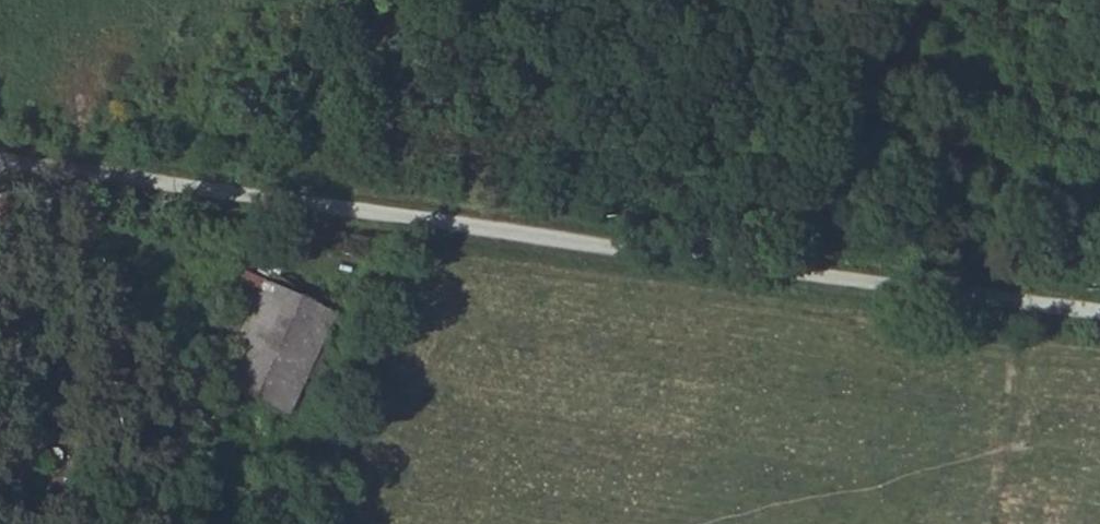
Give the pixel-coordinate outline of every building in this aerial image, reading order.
[(327,315),(236,273),(212,325),(233,334),(209,385),(279,417),(327,315)]
